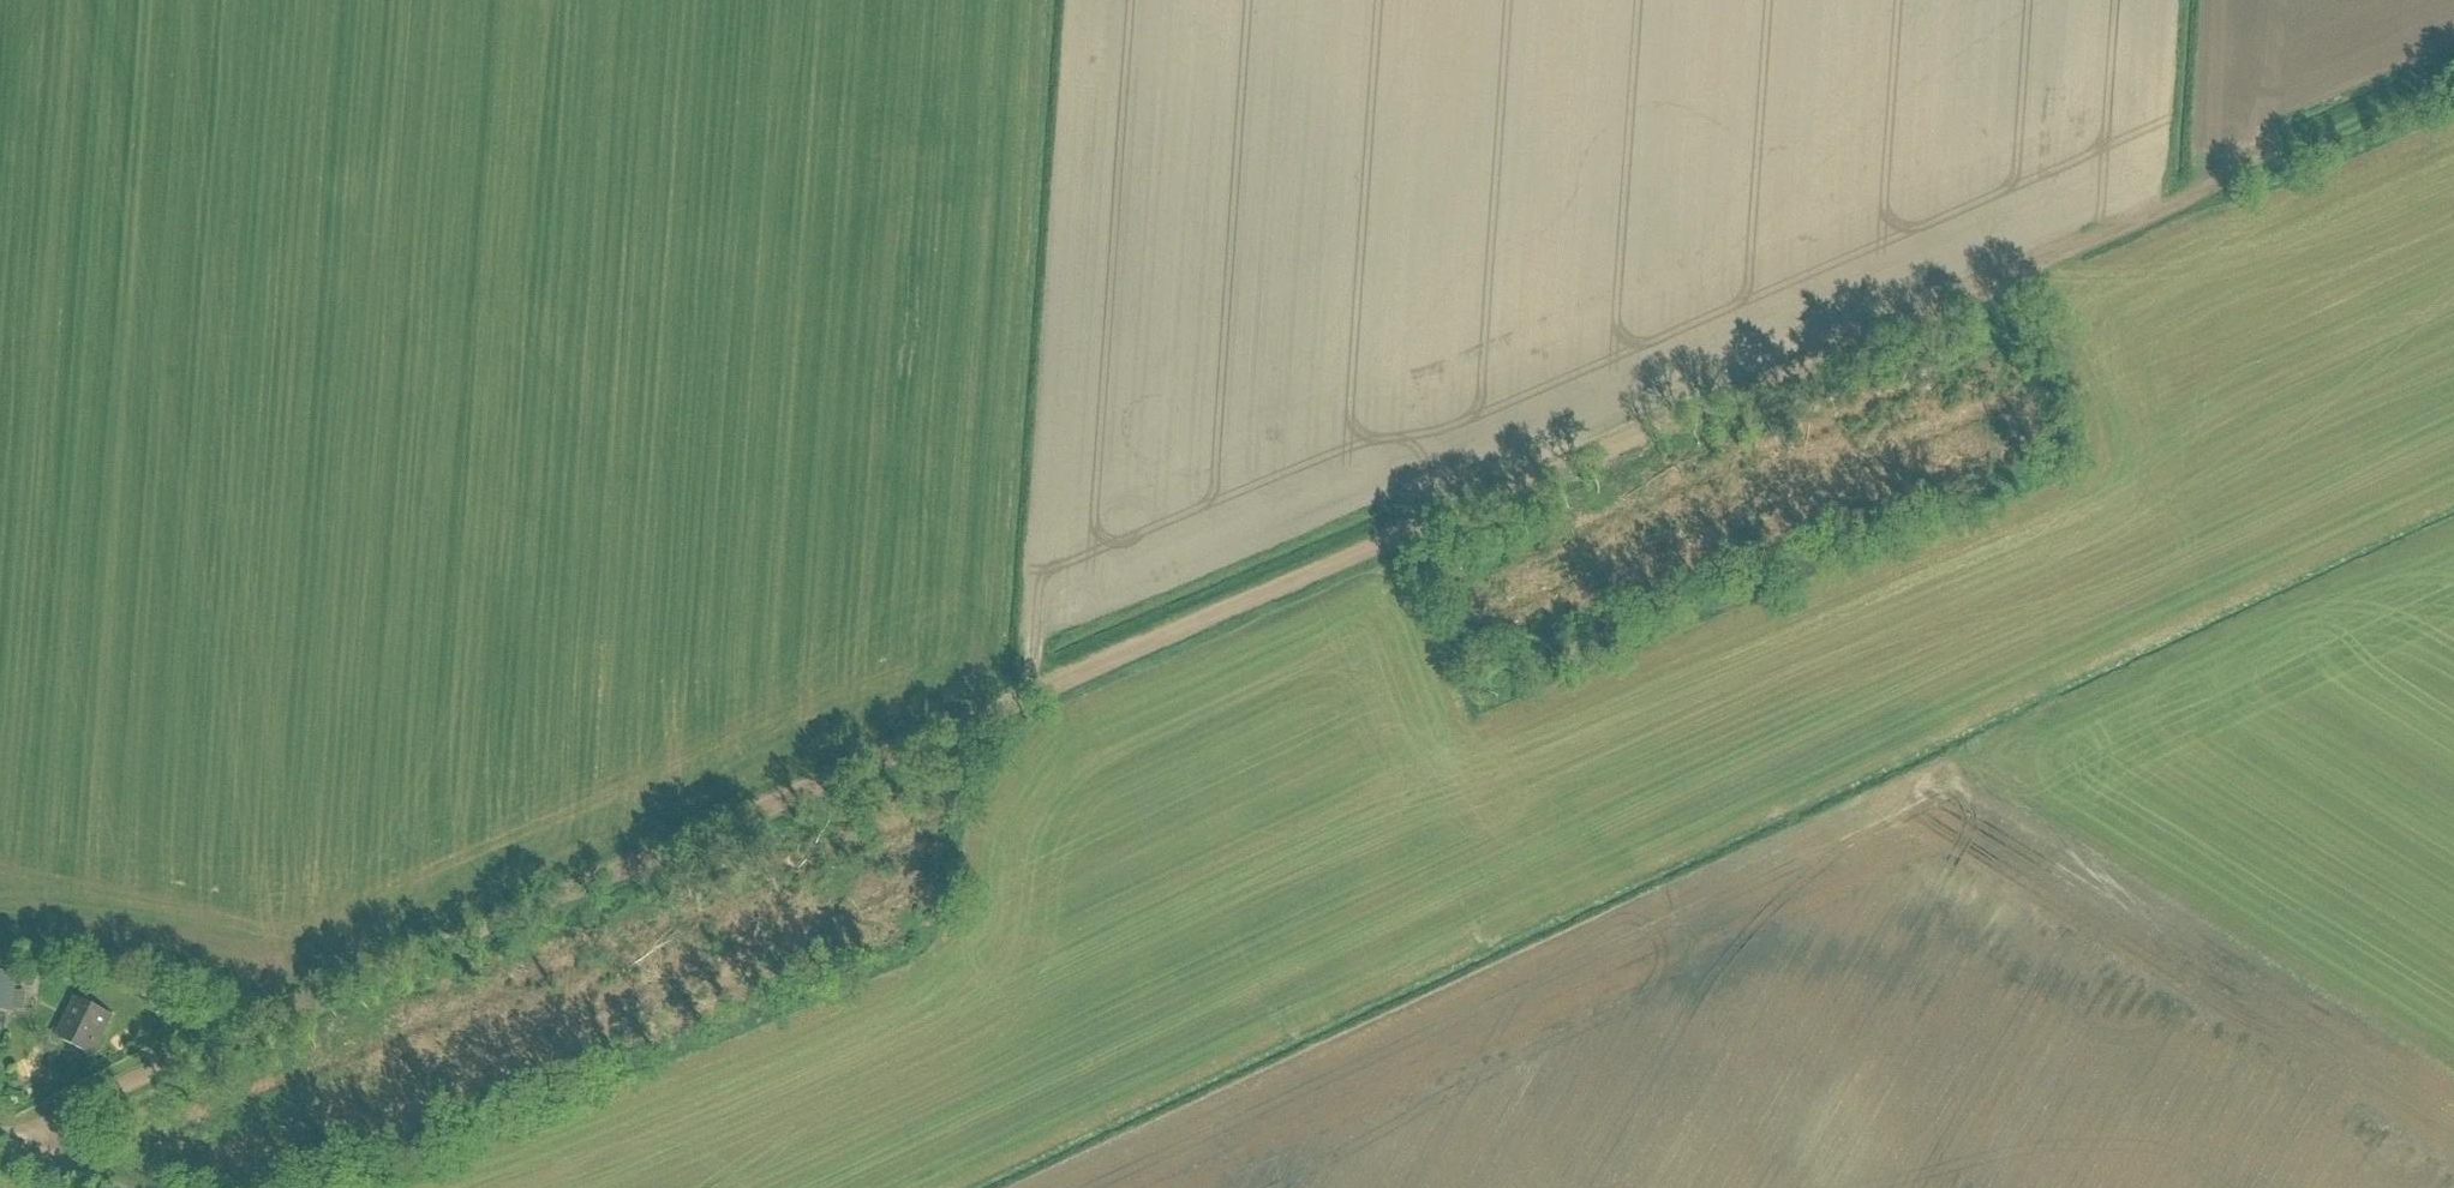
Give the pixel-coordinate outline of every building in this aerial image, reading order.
[(17,973),(0,972),(0,1011),(14,1012),(17,973)] [(91,1058),(111,1018),(74,999),(54,1039),(91,1058)]
